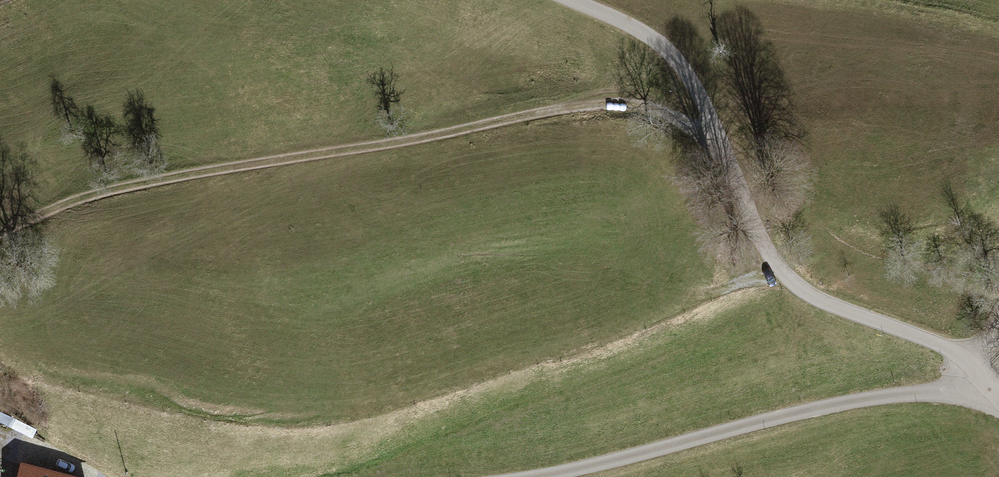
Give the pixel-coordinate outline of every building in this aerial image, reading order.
[(25,468),(22,476),(62,476),(25,468)]
